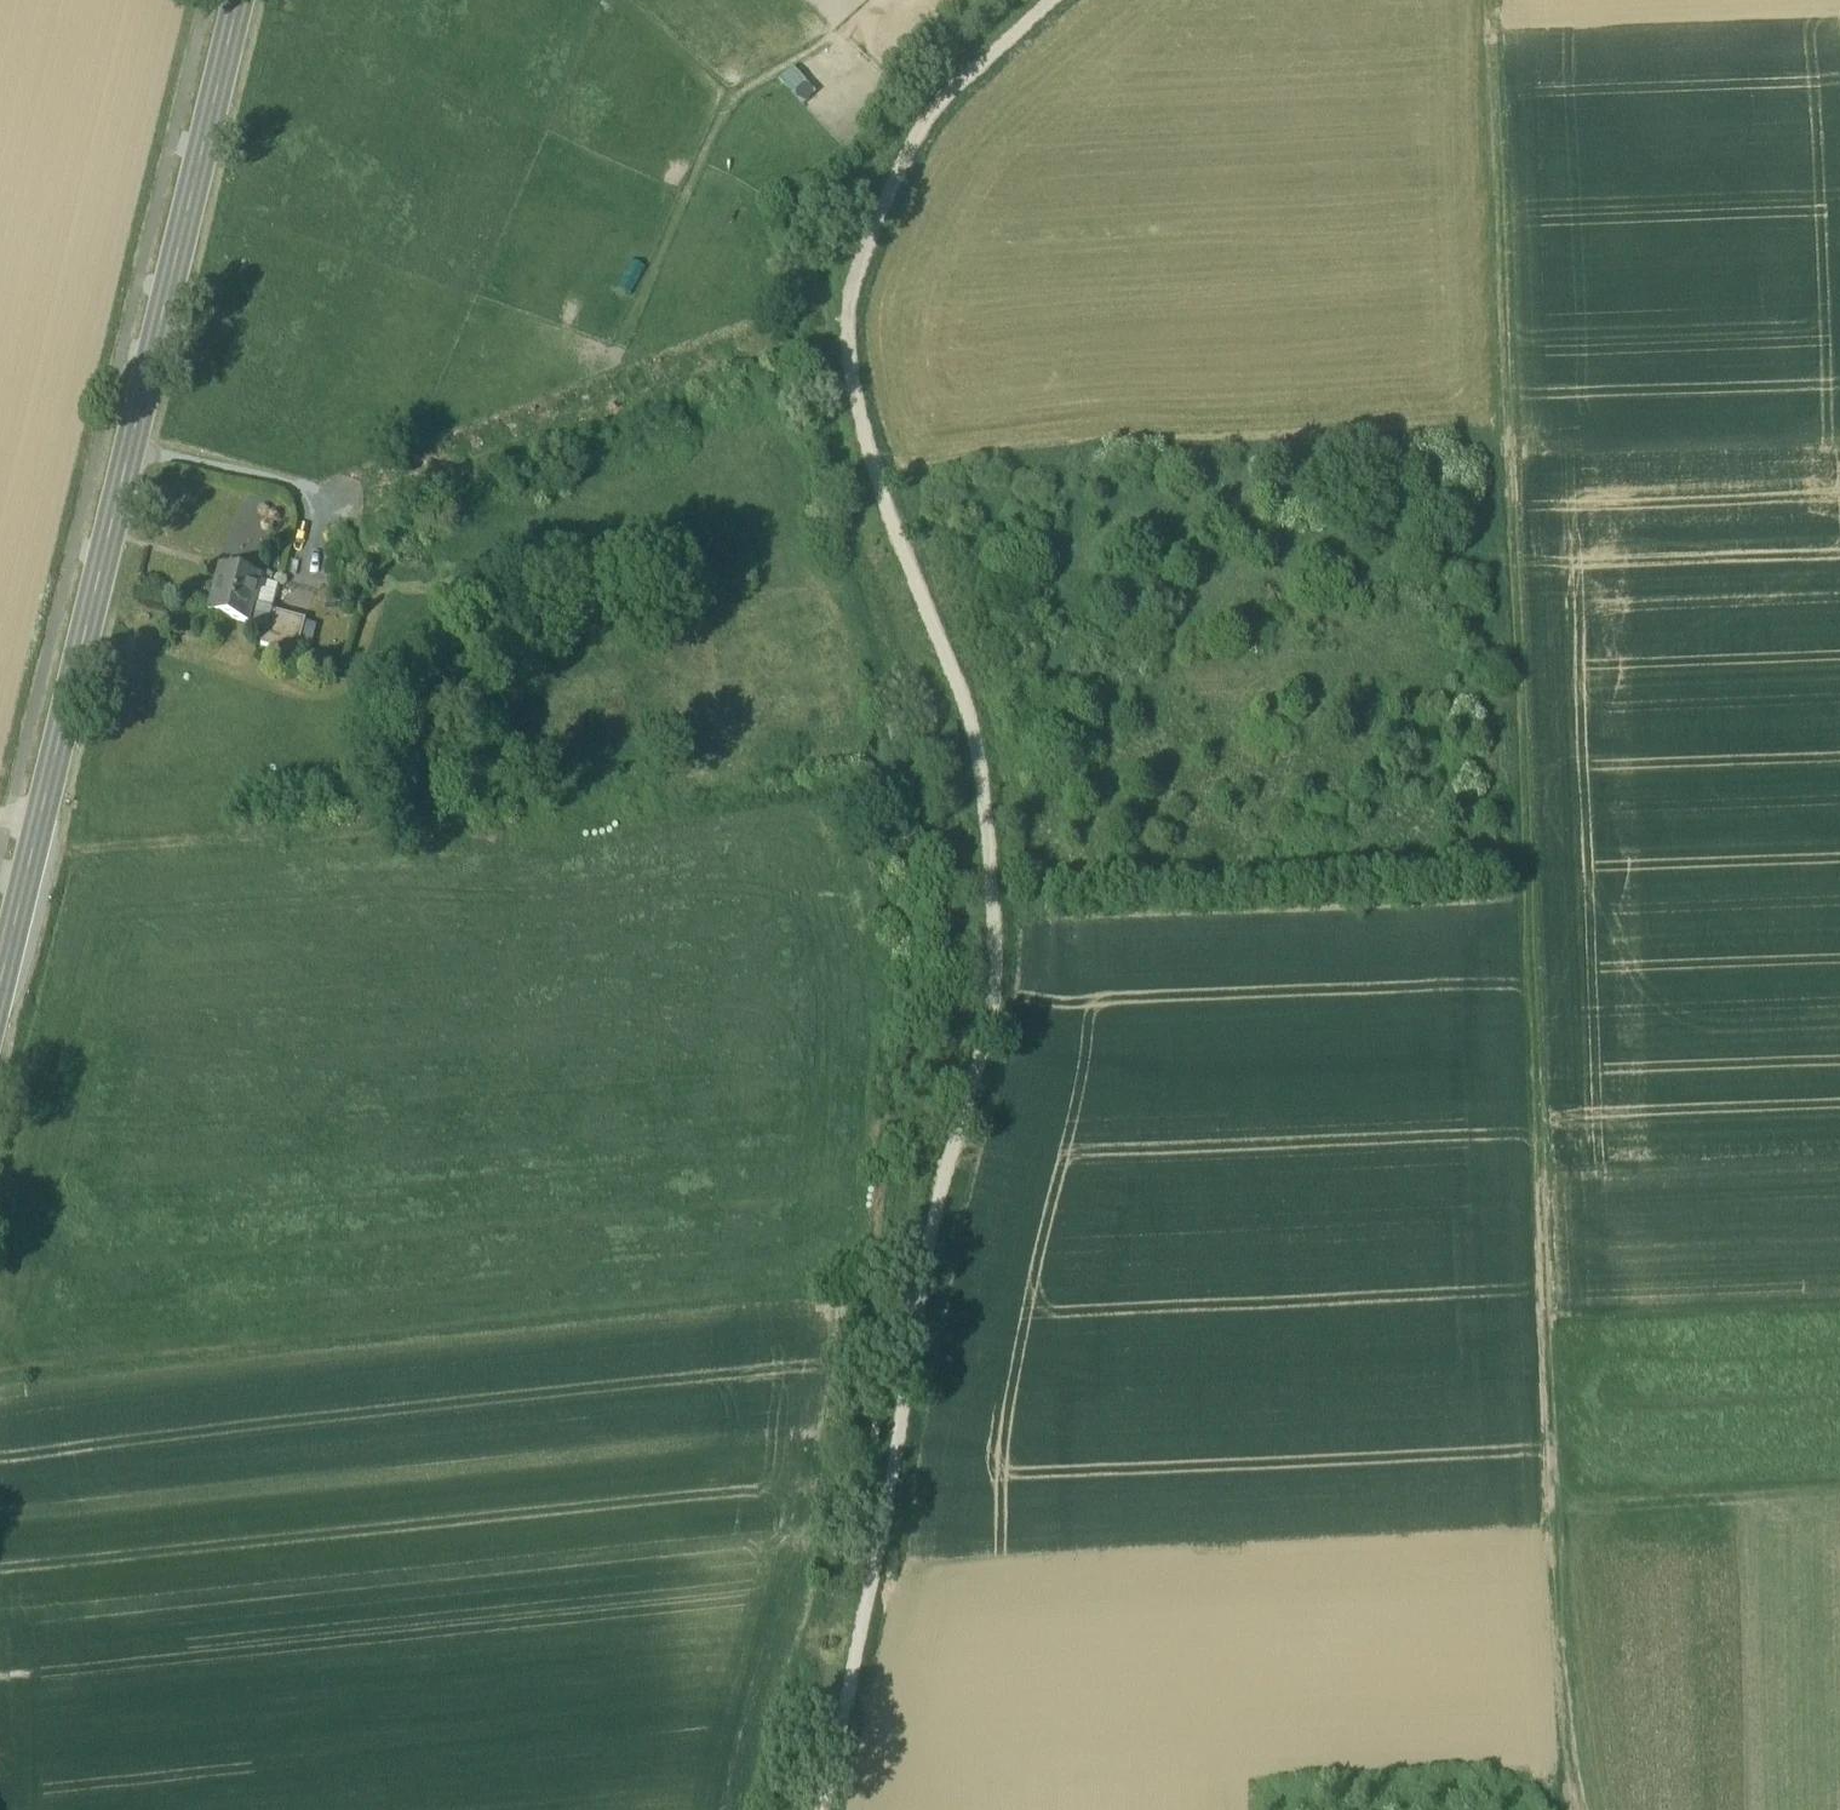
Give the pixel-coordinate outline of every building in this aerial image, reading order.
[(234,573),(220,569),(208,614),(248,624),(253,607),(260,579),(249,577),(251,569),(236,566),(234,573)] [(272,612),(253,607),(248,624),(266,629),(267,629),(272,612)] [(306,621),(272,612),(267,629),(266,629),(261,646),(296,656),(306,621)]
